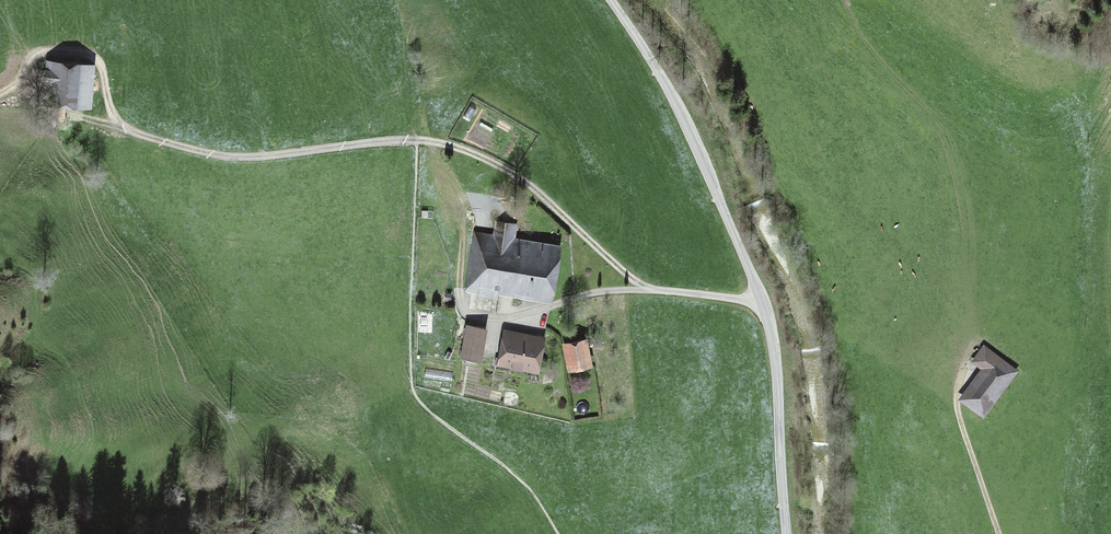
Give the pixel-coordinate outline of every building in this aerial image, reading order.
[(41,90),(46,91),(45,102),(85,106),(88,68),(48,65),(47,82),(42,82),(41,90)] [(547,294),(553,252),(512,246),(516,224),(496,221),(494,234),(475,231),(468,282),(547,294)] [(462,356),(481,359),(485,328),(467,325),(462,356)] [(504,360),(535,366),(539,342),(508,336),(504,360)] [(582,343),(565,347),(567,353),(570,353),(573,364),(587,361),(582,343)] [(983,349),(974,360),(985,368),(962,398),(981,414),(1013,372),(983,349)]
